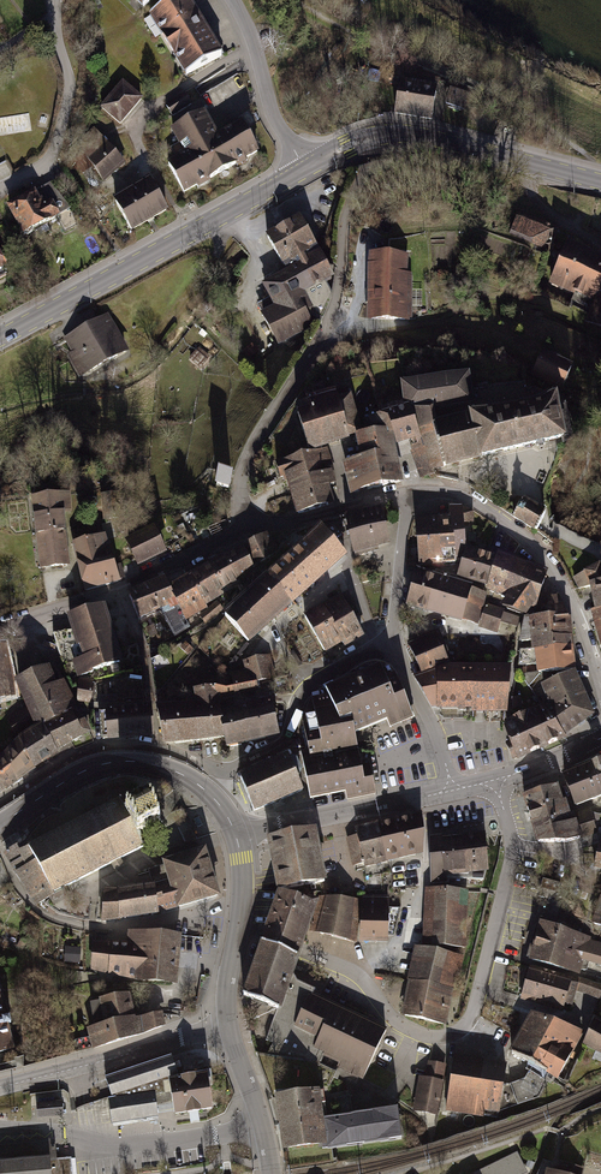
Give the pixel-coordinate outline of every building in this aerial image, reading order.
[(155,11),(162,21),(157,24),(181,64),(187,61),(192,71),(221,56),(186,0),(171,0),(155,11)] [(45,31),(40,30),(38,32),(37,34),(38,37),(43,38),(45,36),(46,33),(45,31)] [(123,83),(101,107),(120,123),(141,98),(123,83)] [(400,86),(395,113),(431,119),(436,92),(400,86)] [(468,96),(450,90),(446,103),(464,109),(468,96)] [(167,106),(173,115),(191,104),(185,94),(167,106)] [(186,154),(168,164),(184,192),(196,185),(195,184),(208,177),(209,179),(236,164),(235,162),(244,157),(245,158),(257,151),(242,124),(215,138),(210,129),(212,129),(203,113),(173,130),(186,154)] [(89,159),(107,144),(93,129),(79,145),(84,152),(76,159),(77,161),(75,163),(83,173),(93,165),(89,159)] [(107,144),(89,159),(93,165),(103,180),(123,162),(107,144)] [(128,196),(116,203),(131,230),(166,210),(151,183),(132,194),(130,190),(126,192),(128,196)] [(9,207),(24,234),(57,216),(65,231),(76,225),(71,213),(50,185),(42,189),(50,203),(44,206),(41,201),(37,203),(33,196),(27,199),(26,198),(9,207)] [(41,201),(44,206),(50,203),(42,189),(36,192),(41,201)] [(557,230),(520,213),(510,233),(552,251),(553,249),(551,248),(553,243),(552,242),(557,230)] [(263,316),(279,344),(303,330),(309,321),(322,314),(325,305),(323,302),(330,297),(331,293),(323,279),(331,274),(300,219),(267,237),(282,263),(283,264),(289,273),(264,287),(277,308),(263,316)] [(576,291),(570,304),(591,314),(600,295),(600,262),(569,247),(551,285),(558,288),(559,284),(576,291)] [(371,289),(406,291),(406,283),(409,283),(409,276),(405,277),(405,268),(401,267),(403,256),(373,255),(372,269),(371,289)] [(371,289),(366,289),(366,302),(372,302),(371,318),(405,319),(406,291),(371,289)] [(591,314),(588,321),(600,328),(600,295),(591,314)] [(107,318),(67,339),(85,373),(125,351),(107,318)] [(252,345),(245,352),(250,358),(257,351),(252,345)] [(196,352),(191,358),(201,366),(206,360),(196,352)] [(571,367),(543,354),(534,373),(555,383),(553,387),(558,389),(559,385),(562,386),(571,367)] [(411,403),(412,406),(417,433),(422,447),(412,450),(421,477),(434,473),(432,469),(446,465),(446,464),(539,442),(564,436),(562,429),(569,427),(564,406),(557,408),(555,400),(509,411),(473,415),(433,425),(428,403),(438,402),(438,404),(448,403),(447,400),(470,397),(467,375),(444,379),(444,378),(426,381),(404,385),(407,404),(411,403)] [(338,401),(335,393),(301,404),(303,411),(298,413),(309,448),(348,435),(338,401)] [(349,396),(338,401),(348,435),(360,432),(349,396)] [(396,439),(417,433),(412,406),(388,414),(394,434),(396,439)] [(358,435),(363,460),(364,467),(393,461),(388,436),(394,434),(388,414),(371,419),(374,434),(358,435)] [(294,483),(324,474),(322,465),(318,455),(318,452),(277,465),(281,477),(286,475),(289,485),(294,483)] [(324,453),(318,455),(322,465),(328,464),(324,453)] [(394,466),(393,461),(364,467),(363,460),(347,463),(349,479),(354,492),(367,487),(367,489),(400,481),(397,467),(394,466)] [(231,473),(219,471),(217,485),(228,488),(231,473)] [(324,474),(294,483),(297,493),(292,494),(298,513),(328,504),(325,493),(328,492),(327,489),(324,490),(323,486),(332,484),(328,472),(324,474)] [(37,533),(42,568),(67,564),(63,533),(61,494),(34,497),(37,533)] [(543,513),(522,501),(513,517),(536,531),(544,516),(543,513)] [(462,508),(461,506),(449,506),(451,520),(454,557),(459,557),(459,552),(463,552),(464,543),(463,523),(462,508)] [(473,513),(462,508),(463,523),(473,523),(473,513)] [(346,521),(355,555),(367,552),(366,548),(388,542),(380,512),(346,521)] [(455,562),(454,557),(451,520),(438,521),(442,563),(455,562)] [(442,563),(438,521),(416,523),(420,565),(442,563)] [(322,529),(308,541),(331,566),(345,554),(335,543),(343,536),(333,524),(324,531),(322,529)] [(113,569),(106,548),(101,549),(98,537),(87,540),(84,529),(72,533),(74,543),(73,543),(76,559),(77,558),(85,590),(118,581),(118,580),(122,579),(118,567),(113,569)] [(139,537),(129,542),(138,562),(163,550),(153,530),(143,535),(142,532),(137,534),(139,537)] [(276,550),(267,534),(259,539),(248,544),(254,556),(251,558),(255,566),(257,565),(257,564),(268,558),(272,554),(272,553),(276,550)] [(313,583),(331,566),(308,541),(290,557),(313,583)] [(239,583),(255,566),(251,558),(247,552),(244,553),(242,548),(225,558),(239,583)] [(488,586),(497,558),(483,554),(484,551),(479,550),(478,552),(468,549),(458,576),(488,586)] [(498,555),(497,558),(488,586),(488,587),(511,597),(507,608),(524,614),(531,604),(535,606),(546,574),(498,555)] [(292,601),(313,583),(290,557),(269,576),(292,601)] [(225,593),(239,583),(225,558),(210,566),(225,593)] [(600,583),(600,569),(599,565),(574,578),(579,588),(593,586),(592,584),(600,583)] [(204,604),(214,598),(201,572),(198,566),(186,573),(189,578),(204,604)] [(225,593),(210,566),(201,572),(214,598),(217,596),(218,596),(225,593)] [(407,604),(475,623),(484,594),(454,585),(455,578),(440,574),(440,575),(436,574),(434,579),(416,574),(407,604)] [(268,623),(292,601),(269,576),(245,597),(268,623)] [(204,604),(189,578),(169,590),(185,619),(206,607),(204,604)] [(360,594),(375,592),(373,578),(364,580),(364,585),(359,586),(360,594)] [(182,621),(185,619),(169,590),(165,580),(129,595),(138,618),(159,609),(164,611),(177,634),(185,629),(182,621)] [(600,594),(600,583),(592,584),(593,586),(595,595),(600,594)] [(550,597),(548,607),(554,638),(569,636),(567,618),(565,608),(559,596),(550,597)] [(248,641),(268,623),(245,597),(225,616),(248,641)] [(340,597),(323,608),(333,627),(352,617),(340,597)] [(218,603),(209,611),(213,616),(222,608),(218,603)] [(503,611),(486,605),(480,625),(497,631),(500,621),(518,626),(521,618),(503,612),(503,611)] [(570,647),(569,636),(554,638),(548,607),(542,606),(540,613),(532,613),(532,615),(529,616),(529,619),(527,619),(521,642),(538,640),(539,649),(570,647)] [(362,634),(352,617),(333,627),(323,608),(322,607),(305,617),(325,650),(341,641),(343,644),(362,634)] [(75,660),(80,676),(92,672),(92,670),(119,663),(115,648),(111,633),(110,633),(102,609),(70,618),(79,644),(82,643),(87,657),(75,660)] [(205,623),(213,616),(209,611),(201,618),(205,623)] [(422,674),(447,663),(436,637),(421,643),(420,641),(409,646),(422,674)] [(188,654),(193,649),(186,643),(181,648),(188,654)] [(573,669),(570,647),(539,649),(520,651),(519,665),(538,664),(538,672),(573,669)] [(0,649),(0,699),(7,697),(11,682),(4,649),(0,649)] [(235,687),(256,682),(273,678),(267,657),(245,662),(247,671),(231,675),(235,687)] [(415,678),(432,706),(472,706),(472,710),(505,710),(509,669),(506,666),(486,666),(486,669),(462,669),(462,665),(458,665),(459,669),(436,669),(415,678)] [(380,667),(358,676),(374,716),(378,714),(379,718),(385,716),(390,728),(413,718),(395,675),(385,679),(380,667)] [(43,727),(70,713),(72,711),(69,704),(72,701),(70,698),(62,683),(55,685),(48,670),(33,675),(19,682),(29,707),(9,721),(16,735),(35,720),(39,728),(43,727)] [(529,686),(539,674),(537,672),(526,674),(523,677),(529,686)] [(543,685),(552,705),(545,710),(564,737),(566,736),(562,731),(571,724),(575,726),(592,714),(573,672),(543,685)] [(326,690),(328,695),(345,735),(354,733),(354,729),(372,721),(370,717),(374,716),(358,676),(326,690)] [(80,687),(79,700),(90,701),(93,680),(88,680),(88,682),(79,681),(79,687),(80,687)] [(256,682),(235,687),(228,689),(216,688),(217,698),(227,697),(257,690),(256,682)] [(196,707),(157,709),(158,713),(156,713),(158,718),(159,721),(163,741),(164,741),(165,741),(166,740),(174,739),(175,743),(224,737),(220,715),(217,698),(216,688),(195,690),(196,707)] [(375,794),(370,767),(362,769),(354,733),(345,735),(328,695),(312,699),(315,716),(302,719),(309,751),(301,752),(310,798),(345,792),(347,800),(375,794)] [(513,697),(514,708),(522,705),(521,695),(513,697)] [(220,715),(224,737),(227,746),(266,737),(277,732),(270,701),(220,715)] [(151,709),(101,713),(103,739),(153,734),(151,709)] [(515,759),(564,737),(545,710),(532,716),(530,711),(511,720),(510,723),(511,726),(507,728),(512,742),(508,744),(515,759)] [(43,727),(54,749),(88,732),(83,720),(76,724),(70,713),(43,727)] [(20,740),(35,766),(56,752),(54,749),(43,727),(39,728),(20,740)] [(5,757),(16,779),(26,772),(27,775),(35,769),(34,767),(35,766),(20,740),(5,757)] [(0,763),(0,780),(5,786),(16,779),(5,757),(0,763)] [(240,778),(254,811),(302,790),(302,788),(297,776),(299,775),(300,772),(296,762),(293,761),(291,762),(289,758),(240,778)] [(591,767),(600,792),(600,763),(591,767)] [(564,778),(576,808),(600,798),(600,792),(591,767),(564,778)] [(17,781),(27,775),(26,772),(16,779),(17,781)] [(6,789),(17,781),(16,779),(5,786),(6,789)] [(560,785),(523,797),(537,842),(567,844),(581,839),(573,818),(573,816),(570,817),(560,785)] [(147,799),(147,801),(127,811),(122,801),(122,799),(120,799),(119,800),(20,850),(18,845),(6,852),(38,904),(42,901),(45,904),(50,898),(50,897),(52,899),(62,894),(60,889),(143,847),(145,847),(146,845),(144,844),(139,834),(158,825),(161,825),(161,822),(159,821),(156,816),(155,815),(154,813),(152,809),(152,807),(149,802),(150,799),(147,799)] [(573,818),(581,839),(596,834),(589,813),(573,818)] [(420,816),(380,825),(387,857),(398,854),(399,858),(415,854),(415,851),(422,849),(423,834),(420,816)] [(358,836),(348,838),(354,865),(384,858),(385,862),(388,861),(387,857),(380,825),(356,830),(358,836)] [(279,889),(324,881),(314,830),(269,839),(279,889)] [(431,841),(432,883),(448,882),(448,878),(484,880),(487,867),(484,835),(431,841)] [(154,887),(119,893),(120,919),(158,913),(158,912),(177,907),(217,895),(204,851),(165,862),(166,866),(168,873),(152,878),(154,887)] [(168,873),(166,866),(150,871),(152,878),(168,873)] [(541,915),(556,920),(562,896),(558,895),(561,885),(544,881),(541,893),(546,894),(541,915)] [(466,891),(428,889),(427,894),(431,894),(428,946),(464,948),(466,914),(465,914),(466,891)] [(120,919),(119,893),(105,892),(103,921),(120,919)] [(265,935),(262,943),(295,955),(298,947),(314,901),(309,899),(307,902),(280,892),(265,935)] [(359,901),(320,897),(311,931),(355,942),(359,901)] [(362,908),(361,940),(387,941),(387,934),(394,934),(401,908),(388,908),(388,898),(363,898),(362,908)] [(588,940),(588,938),(543,924),(532,960),(567,970),(579,970),(581,963),(586,965),(588,958),(600,963),(600,943),(588,940)] [(94,944),(93,968),(137,978),(138,962),(141,962),(143,933),(130,932),(129,946),(94,944)] [(179,935),(143,933),(141,962),(138,962),(137,978),(175,981),(179,935)] [(295,955),(262,943),(243,996),(269,1006),(268,1008),(269,1012),(275,1014),(291,971),(297,956),(295,955)] [(80,948),(70,948),(69,961),(79,962),(80,948)] [(412,981),(446,988),(453,955),(419,948),(412,981)] [(521,997),(563,1010),(564,1003),(571,1005),(576,988),(600,996),(600,986),(577,978),(576,981),(530,967),(521,997)] [(305,1073),(330,1085),(336,1071),(319,1063),(324,1051),(341,1059),(337,1067),(363,1079),(386,1031),(368,1022),(366,1026),(337,1013),(339,1008),(334,1006),(332,1010),(320,1005),(318,1010),(312,1007),(313,1006),(309,1004),(315,989),(298,981),(291,971),(275,1014),(266,1040),(273,1043),(267,1054),(311,1059),(305,1073)] [(446,988),(412,981),(405,1015),(438,1023),(444,1024),(452,989),(446,988)] [(108,1025),(133,1019),(127,994),(102,999),(103,1001),(91,1003),(94,1021),(107,1018),(108,1024),(108,1025)] [(12,1049),(6,1025),(11,1023),(9,1017),(4,1018),(0,1002),(0,1052),(12,1049)] [(89,1029),(94,1047),(117,1042),(141,1034),(162,1026),(159,1013),(133,1019),(108,1025),(108,1024),(89,1029)] [(533,1015),(512,1052),(558,1077),(582,1033),(533,1015)] [(584,1043),(600,1051),(600,1023),(595,1021),(584,1043)] [(169,1103),(174,1102),(170,1080),(170,1077),(177,1075),(171,1056),(106,1078),(113,1099),(108,1099),(110,1107),(113,1123),(157,1116),(156,1105),(169,1103)] [(454,1059),(446,1110),(496,1118),(498,1117),(499,1112),(538,1097),(547,1082),(530,1072),(525,1079),(527,1081),(512,1086),(503,1085),(505,1066),(454,1059)] [(427,1078),(441,1081),(444,1065),(430,1062),(427,1078)] [(206,1075),(170,1080),(174,1102),(175,1113),(188,1111),(188,1112),(190,1112),(191,1114),(197,1113),(196,1111),(199,1110),(199,1109),(211,1108),(206,1075)] [(427,1078),(424,1077),(417,1111),(435,1114),(441,1081),(427,1078)] [(323,1091),(278,1097),(285,1148),(322,1143),(322,1148),(401,1138),(398,1108),(353,1114),(339,1116),(327,1117),(323,1091)] [(339,1116),(353,1114),(349,1095),(335,1097),(339,1116)] [(62,1104),(38,1106),(39,1117),(63,1115),(62,1104)] [(55,1146),(51,1147),(50,1143),(0,1148),(0,1165),(2,1165),(3,1173),(50,1173),(49,1161),(56,1160),(55,1146)] [(474,1173),(514,1173),(521,1170),(513,1154),(474,1173)] [(49,1161),(50,1173),(70,1173),(69,1159),(56,1160),(49,1161)] [(582,1169),(562,1165),(560,1173),(581,1173),(582,1169)]
